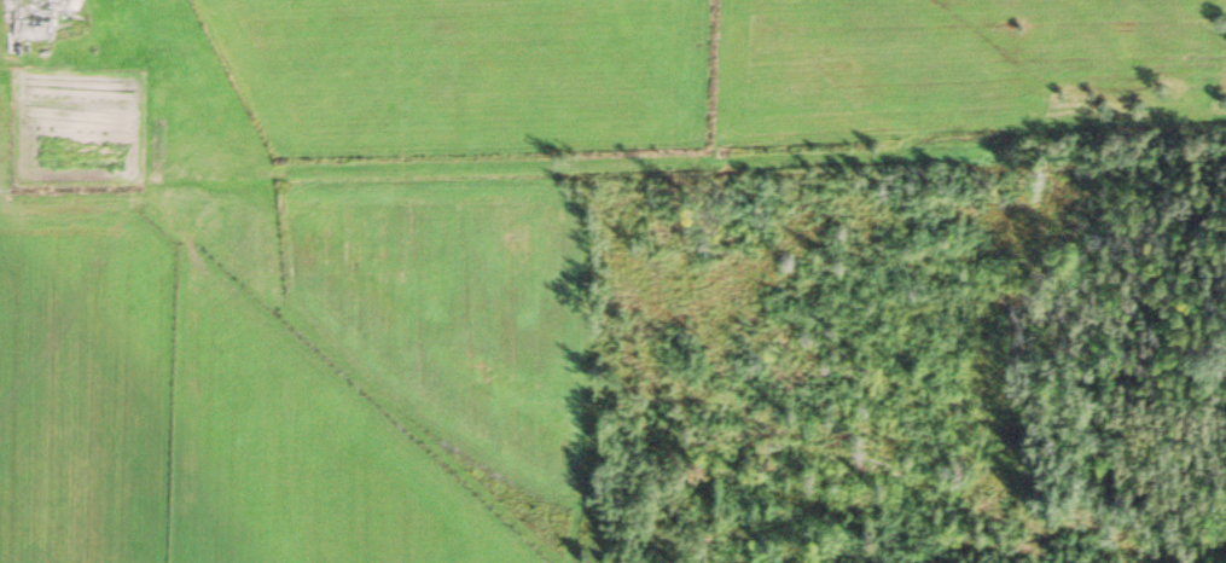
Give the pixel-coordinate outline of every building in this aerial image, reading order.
[(23,35),(63,37),(64,0),(24,0),(23,35)]
